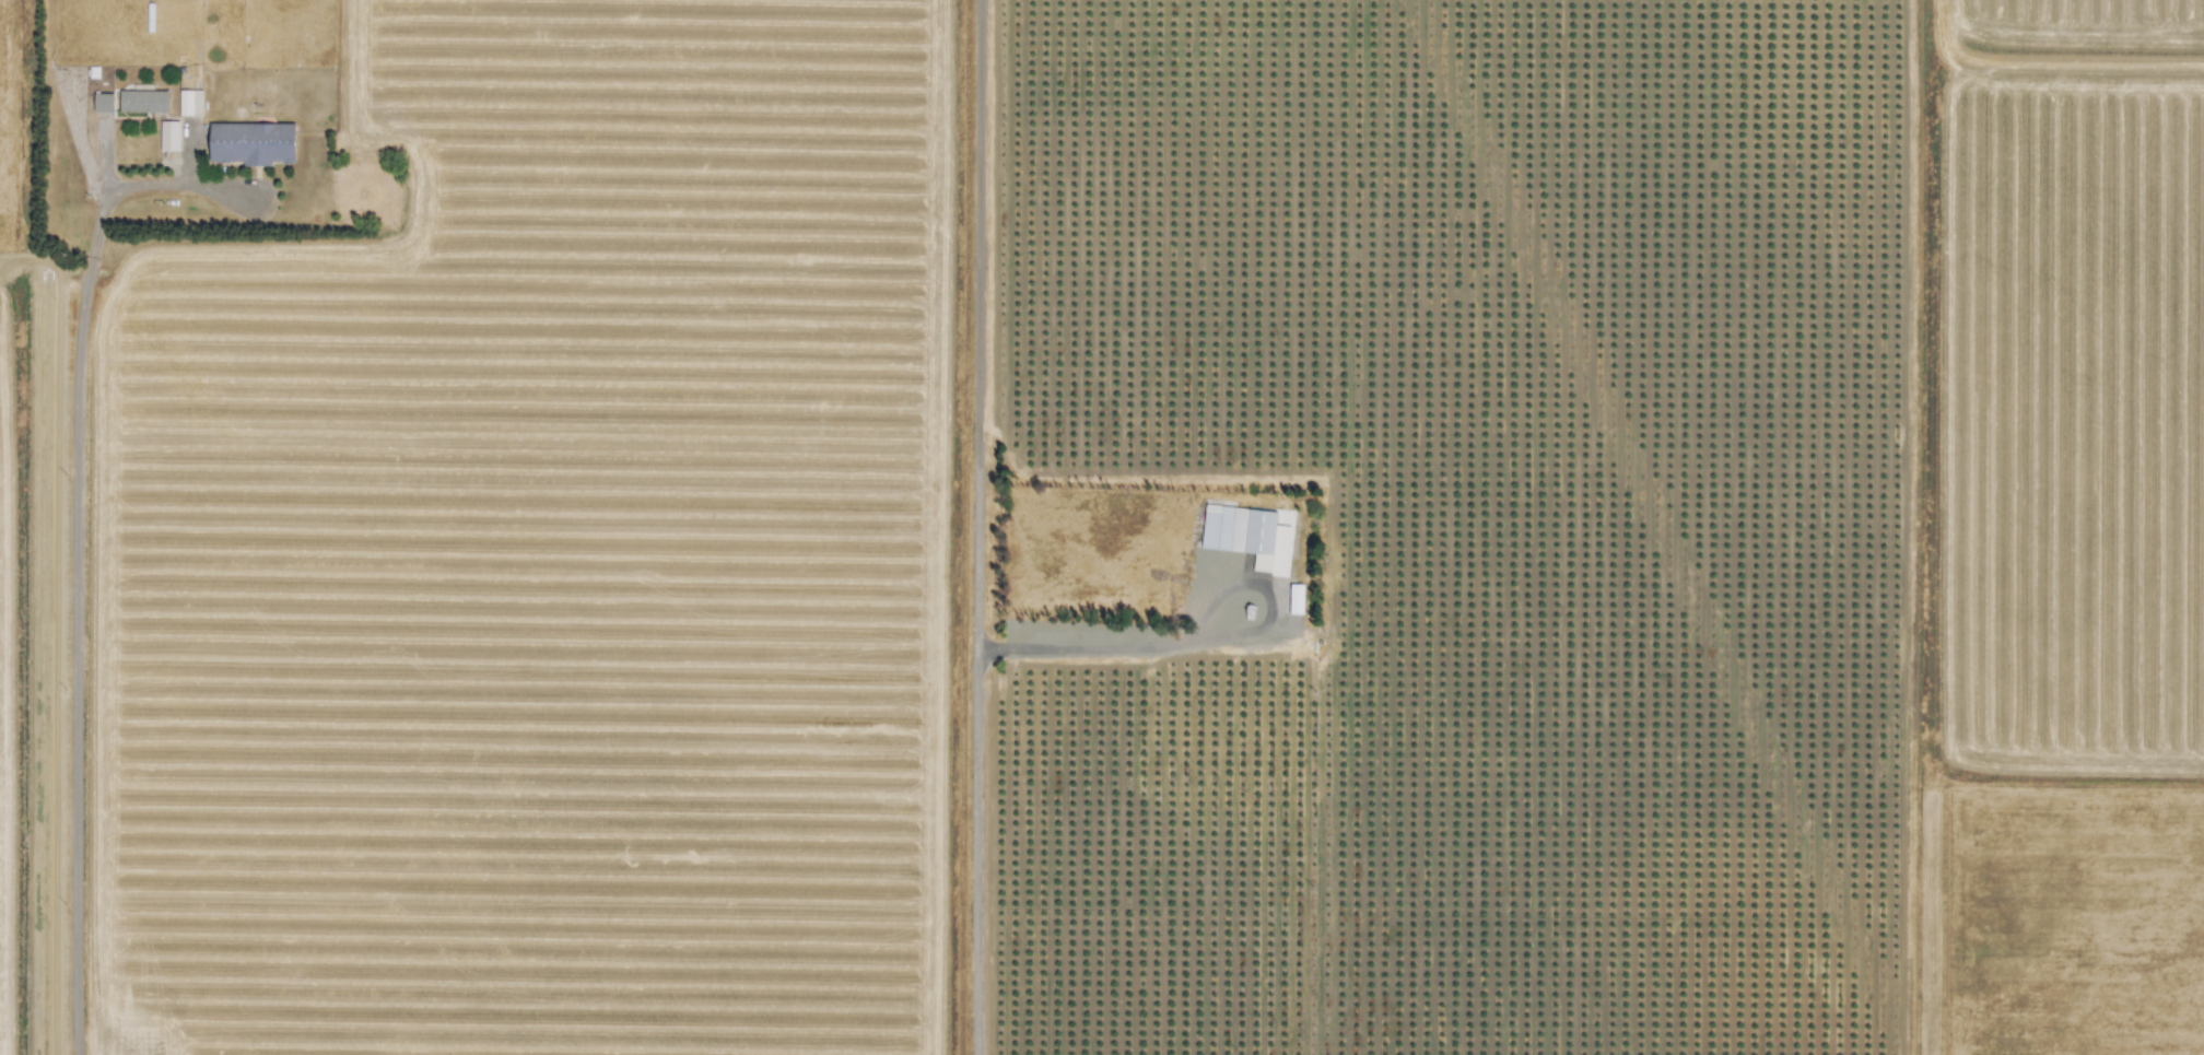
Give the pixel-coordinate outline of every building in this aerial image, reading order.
[(167,113),(168,92),(118,91),(118,112),(167,113)] [(201,116),(201,91),(179,91),(179,116),(201,116)] [(112,94),(93,94),(93,112),(112,112),(112,94)] [(178,151),(178,122),(159,122),(159,151),(178,151)] [(294,124),(208,124),(208,163),(243,163),(243,167),(272,167),(272,163),(294,163),(294,124)] [(1285,574),(1290,527),(1275,526),(1276,512),(1204,505),(1200,549),(1254,554),(1252,571),(1285,574)] [(1288,614),(1301,614),(1302,585),(1288,585),(1288,614)]
